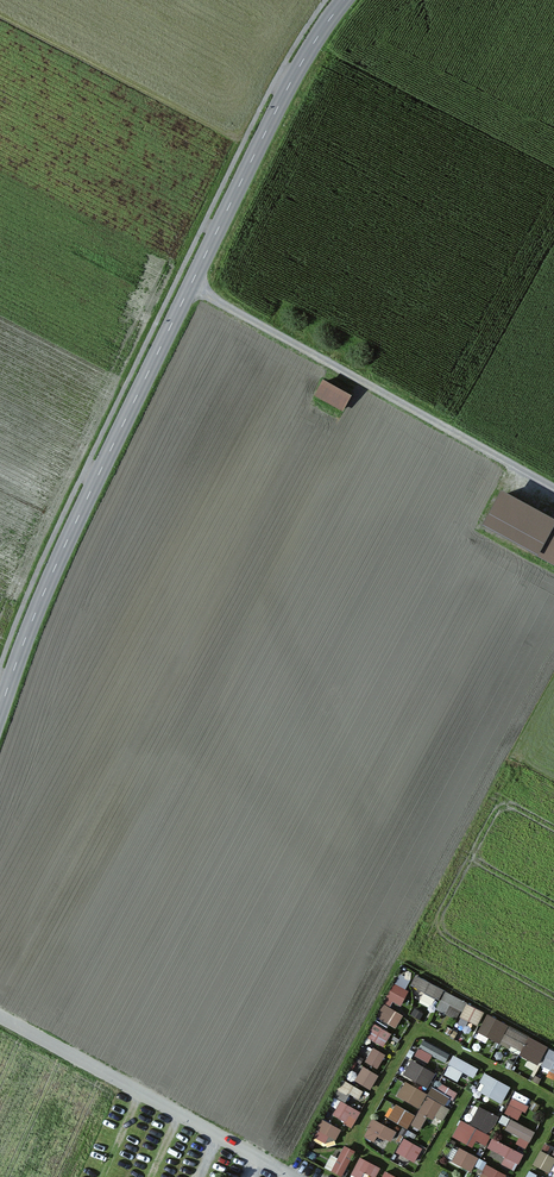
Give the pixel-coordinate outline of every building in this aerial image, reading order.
[(354,393),(327,380),(320,396),(346,409),(354,393)] [(541,554),(553,561),(553,531),(541,554)] [(436,992),(442,994),(446,981),(416,970),(412,980),(426,984),(421,997),(433,1001),(436,992)] [(386,1041),(395,1023),(397,1025),(405,1008),(399,1005),(411,983),(395,975),(366,1031),(386,1041)] [(438,1004),(460,1013),(468,994),(446,985),(438,1004)] [(461,1012),(478,1021),(486,1005),(469,997),(461,1012)] [(480,1029),(524,1044),(531,1025),(486,1010),(480,1029)] [(416,1049),(429,1056),(433,1048),(447,1055),(451,1047),(425,1033),(416,1049)] [(367,1057),(381,1063),(387,1048),(374,1042),(367,1057)] [(553,1064),(553,1044),(549,1042),(543,1059),(553,1064)] [(427,1082),(437,1068),(414,1052),(404,1066),(427,1082)] [(365,1059),(355,1074),(372,1084),(381,1070),(365,1059)] [(406,1074),(397,1088),(420,1102),(429,1088),(406,1074)] [(441,1074),(432,1090),(451,1101),(460,1085),(441,1074)] [(521,1114),(533,1092),(517,1083),(505,1106),(521,1114)] [(413,1117),(422,1122),(429,1110),(434,1113),(443,1097),(429,1089),(413,1117)] [(354,1121),(363,1105),(340,1093),(332,1109),(354,1121)] [(395,1097),(388,1112),(410,1122),(416,1107),(395,1097)] [(472,1117),(493,1126),(500,1109),(480,1100),(472,1117)] [(334,1138),(343,1123),(324,1111),(315,1127),(334,1138)] [(374,1112),(364,1131),(375,1137),(380,1128),(393,1135),(398,1125),(374,1112)] [(521,1131),(518,1137),(528,1142),(537,1125),(512,1112),(506,1123),(521,1131)] [(477,1133),(489,1138),(493,1127),(461,1114),(453,1132),(474,1140),(477,1133)] [(384,1144),(390,1137),(380,1129),(375,1136),(384,1144)] [(407,1132),(395,1153),(412,1162),(423,1141),(407,1132)] [(492,1133),(490,1140),(496,1142),(492,1154),(518,1162),(525,1144),(492,1133)] [(332,1148),(327,1162),(346,1170),(357,1144),(345,1138),(340,1151),(332,1148)] [(474,1166),(481,1151),(450,1138),(444,1152),(474,1166)] [(535,1158),(551,1166),(553,1159),(553,1149),(542,1143),(535,1158)] [(352,1169),(361,1174),(366,1165),(377,1172),(382,1162),(362,1150),(352,1169)] [(509,1167),(487,1157),(480,1172),(492,1176),(494,1176),(497,1172),(505,1175),(509,1167)] [(411,1175),(385,1165),(380,1176),(410,1176),(411,1175)]
